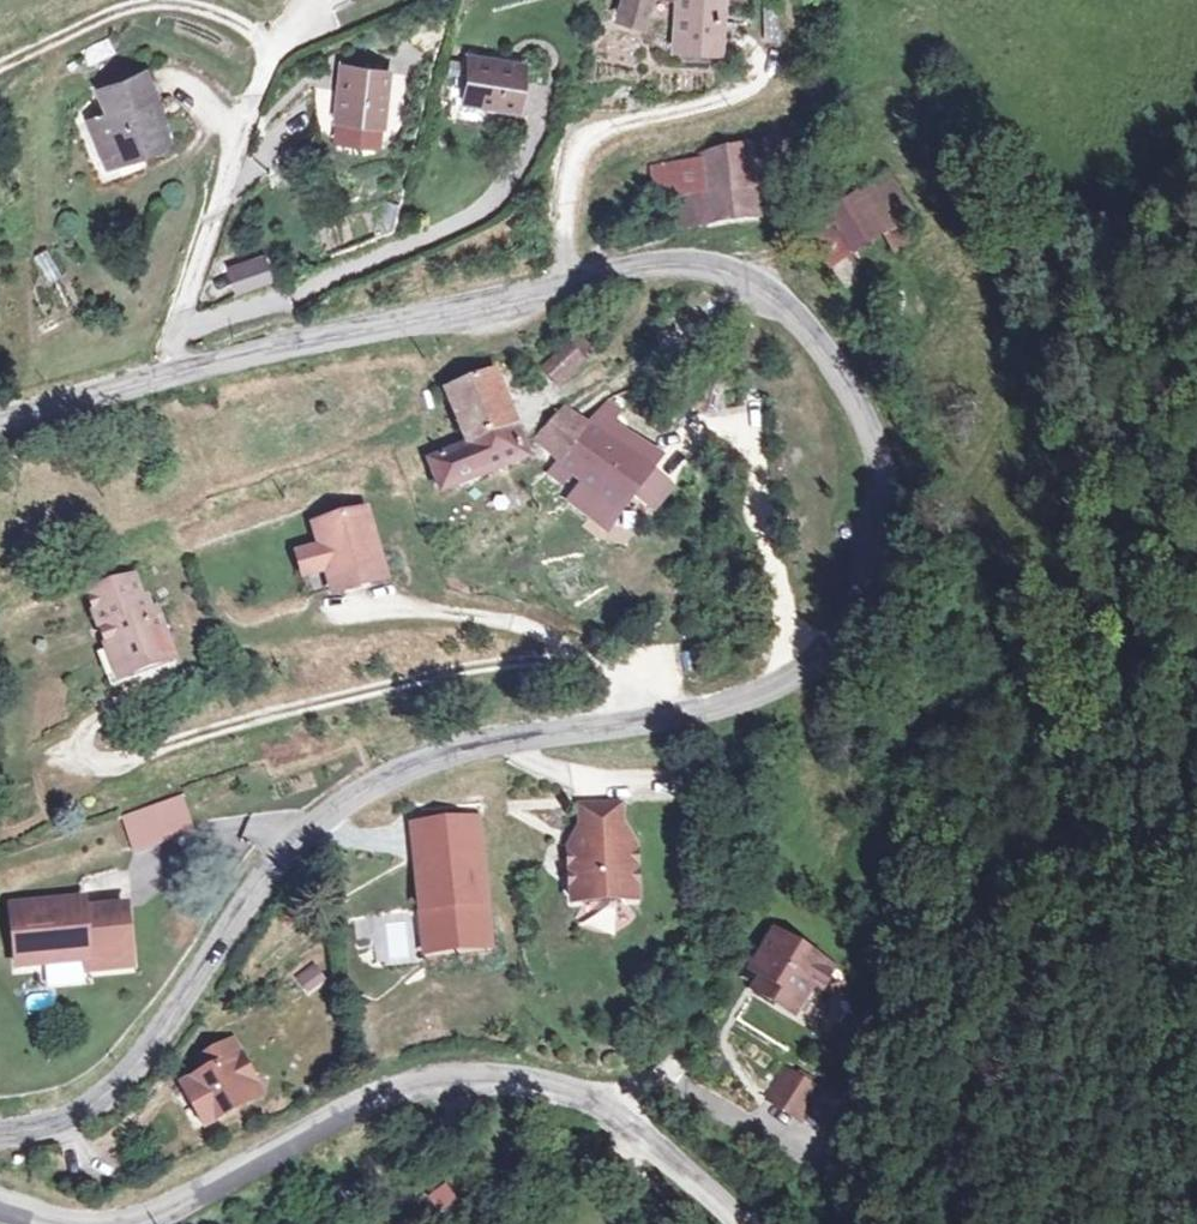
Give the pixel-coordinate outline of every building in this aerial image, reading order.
[(609,20),(639,36),(650,18),(667,16),(660,63),(718,69),(720,0),(615,0),(609,20)] [(531,62),(465,50),(455,107),(520,119),(531,62)] [(389,73),(333,67),(327,125),(383,131),(389,73)] [(145,70),(97,90),(82,116),(102,178),(177,148),(145,70)] [(702,156),(650,162),(648,199),(671,196),(668,229),(733,237),(769,220),(761,140),(702,156)] [(921,214),(892,166),(801,221),(832,272),(873,247),(881,260),(911,242),(901,226),(921,214)] [(49,282),(62,275),(48,249),(35,256),(49,282)] [(273,285),(261,252),(218,268),(230,300),(273,285)] [(582,366),(563,344),(532,370),(551,392),(582,366)] [(492,369),(439,390),(459,451),(415,462),(434,501),(530,465),(492,369)] [(582,423),(563,406),(531,441),(550,500),(634,545),(673,503),(650,483),(670,458),(618,427),(624,414),(607,396),(582,423)] [(371,505),(303,523),(310,548),(286,554),(295,585),(315,580),(323,610),(394,591),(371,505)] [(131,578),(79,597),(107,690),(175,666),(131,578)] [(183,797),(121,817),(132,853),(195,833),(183,797)] [(634,798),(558,802),(565,918),(640,914),(634,798)] [(478,820),(412,828),(426,958),(492,951),(478,820)] [(119,892),(3,902),(10,978),(126,968),(119,892)] [(836,966),(765,929),(734,986),(805,1024),(836,966)] [(316,962),(293,974),(304,996),(327,984),(316,962)] [(263,1104),(228,1041),(192,1060),(200,1075),(168,1093),(195,1141),(263,1104)] [(822,1089),(779,1068),(760,1103),(802,1126),(822,1089)]
